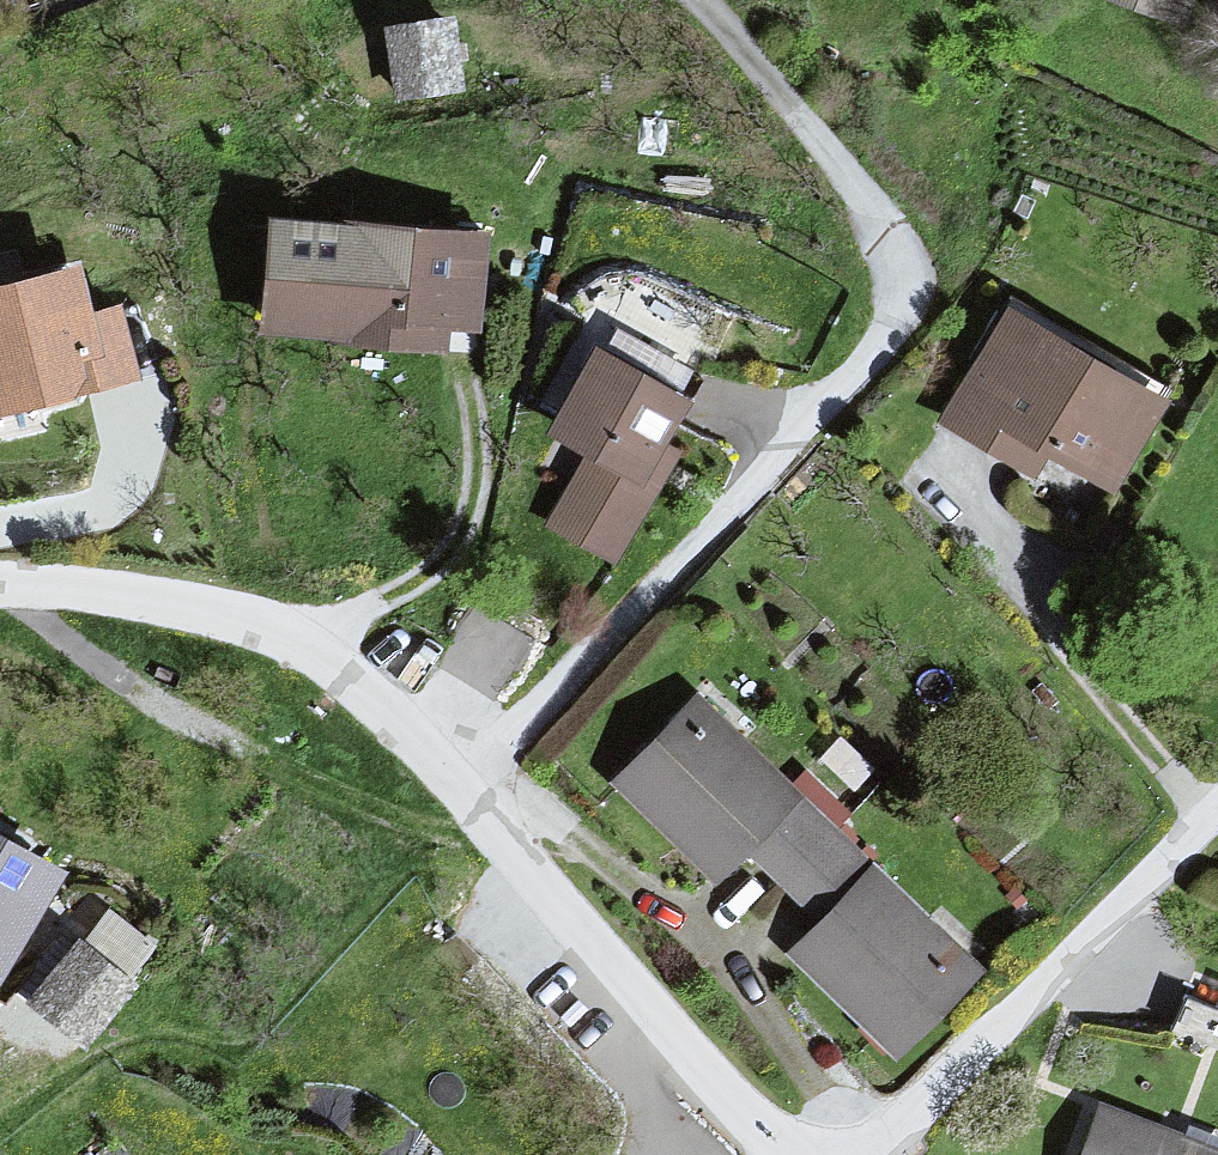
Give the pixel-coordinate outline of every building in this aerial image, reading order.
[(1187,35),(1197,0),(1068,0),(1187,35)] [(390,6),(394,84),(465,81),(462,3),(390,6)] [(481,239),(250,224),(242,341),(473,356),(481,239)] [(0,275),(0,412),(136,377),(114,315),(76,321),(58,259),(0,275)] [(1140,404),(986,319),(932,416),(1086,500),(1140,404)] [(670,393),(578,348),(533,439),(579,462),(541,540),(614,576),(673,457),(645,443),(670,393)] [(835,846),(688,695),(603,777),(707,884),(740,853),(783,897),(835,846)] [(0,853),(0,1002),(11,1007),(63,881),(0,853)] [(861,873),(781,960),(888,1056),(967,968),(861,873)] [(25,993),(90,1025),(129,946),(64,914),(25,993)] [(1088,1104),(1072,1154),(1217,1154),(1217,1149),(1088,1104)]
